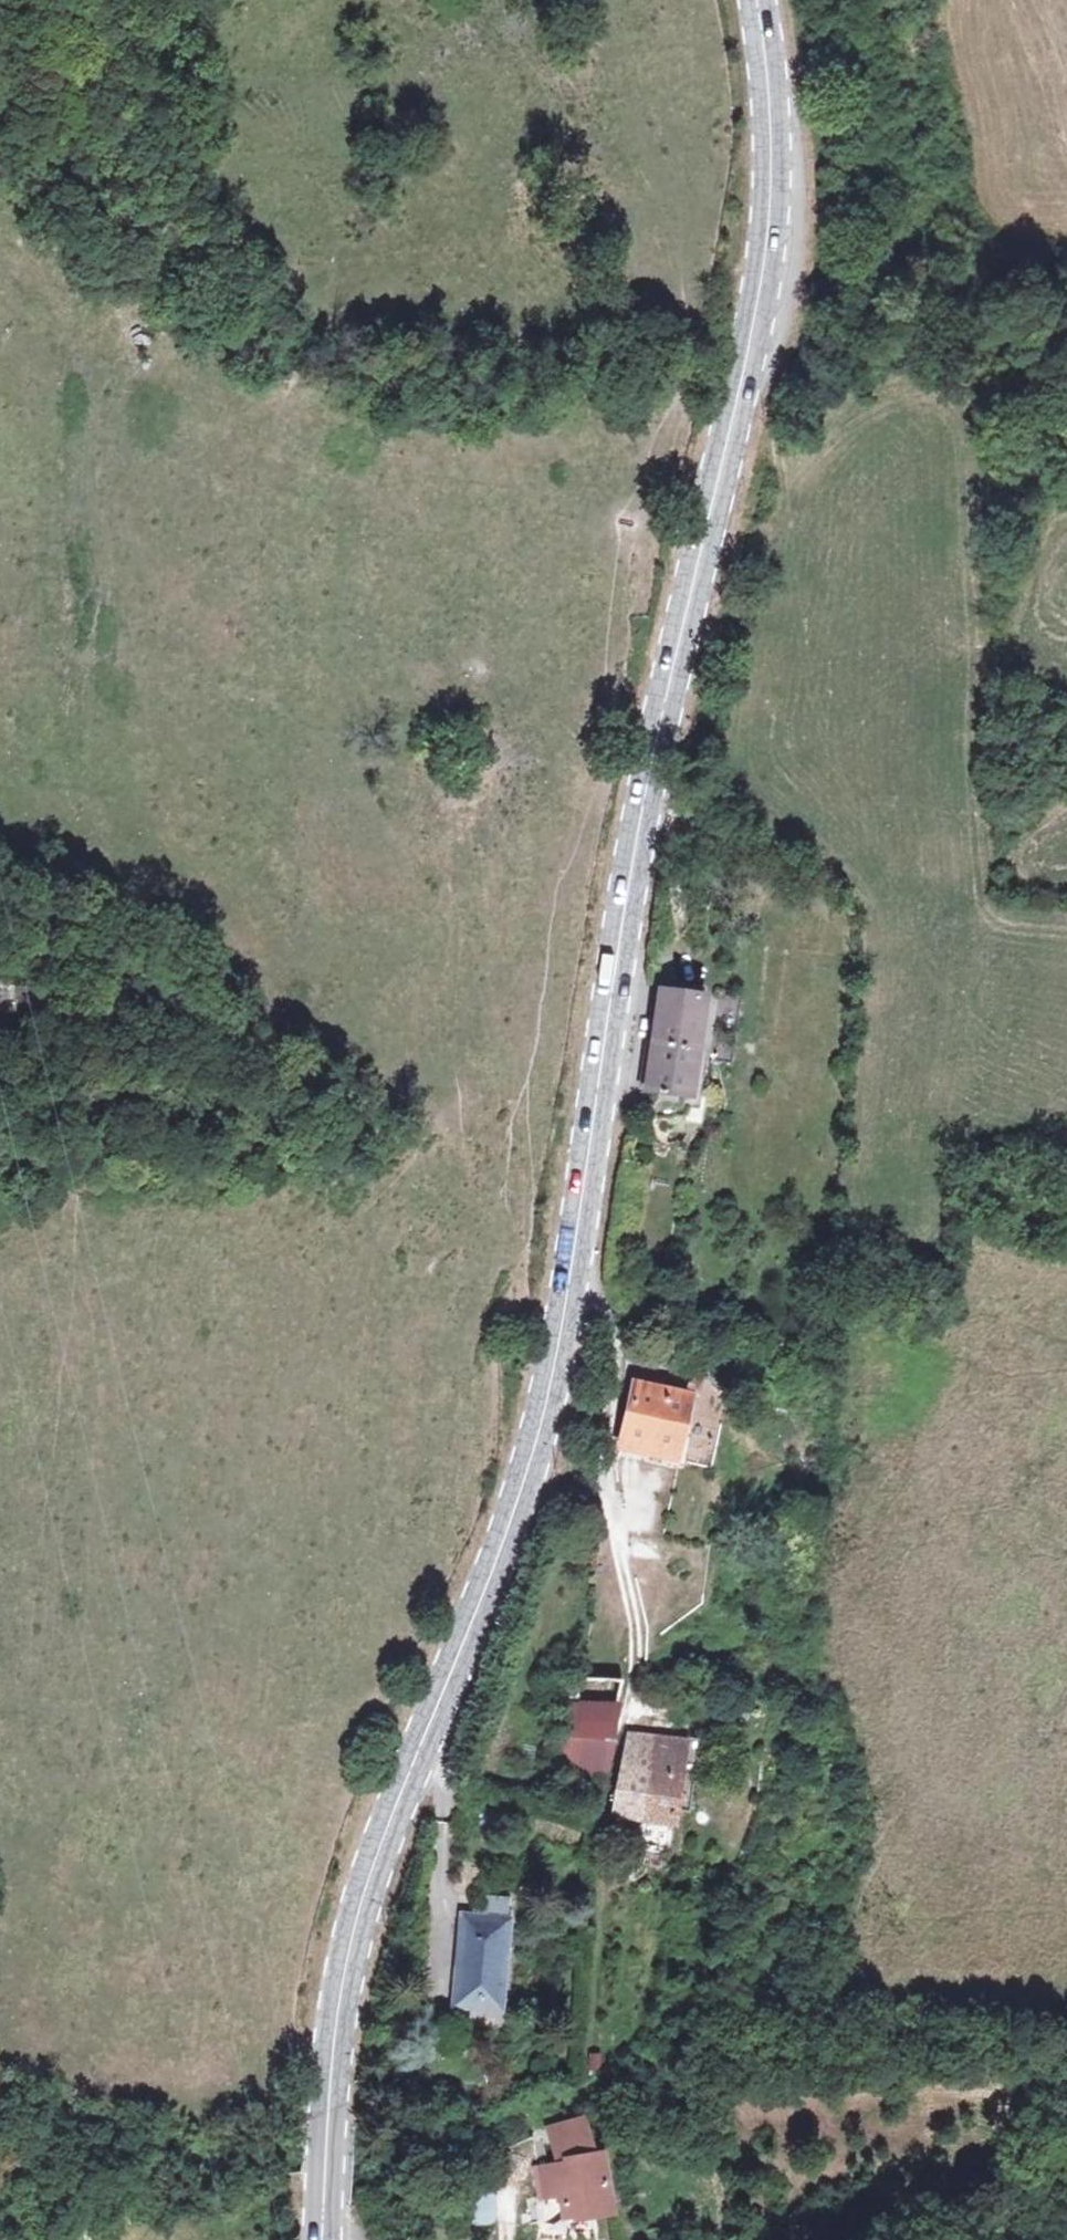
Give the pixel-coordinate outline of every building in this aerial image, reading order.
[(663,1012),(680,1010),(677,962),(659,963),(663,1012)] [(652,1118),(700,1124),(713,1028),(665,1021),(652,1118)] [(683,1417),(672,1415),(626,1407),(618,1465),(673,1473),(683,1417)] [(595,1813),(615,1695),(543,1700),(546,1725),(556,1725),(561,1809),(595,1813)] [(642,1824),(651,1751),(640,1748),(630,1746),(620,1784),(615,1825),(642,1829),(642,1824)] [(686,1757),(651,1751),(642,1824),(678,1828),(686,1757)] [(451,2019),(502,2025),(513,1928),(463,1922),(451,2019)] [(545,2120),(545,2134),(587,2133),(587,2119),(545,2120)] [(597,2164),(556,2172),(559,2201),(563,2228),(609,2218),(597,2164)] [(559,2201),(556,2172),(532,2177),(538,2205),(559,2201)] [(493,2223),(491,2194),(474,2195),(476,2224),(493,2223)] [(641,2239),(667,2239),(665,2228),(640,2233),(641,2239)]
